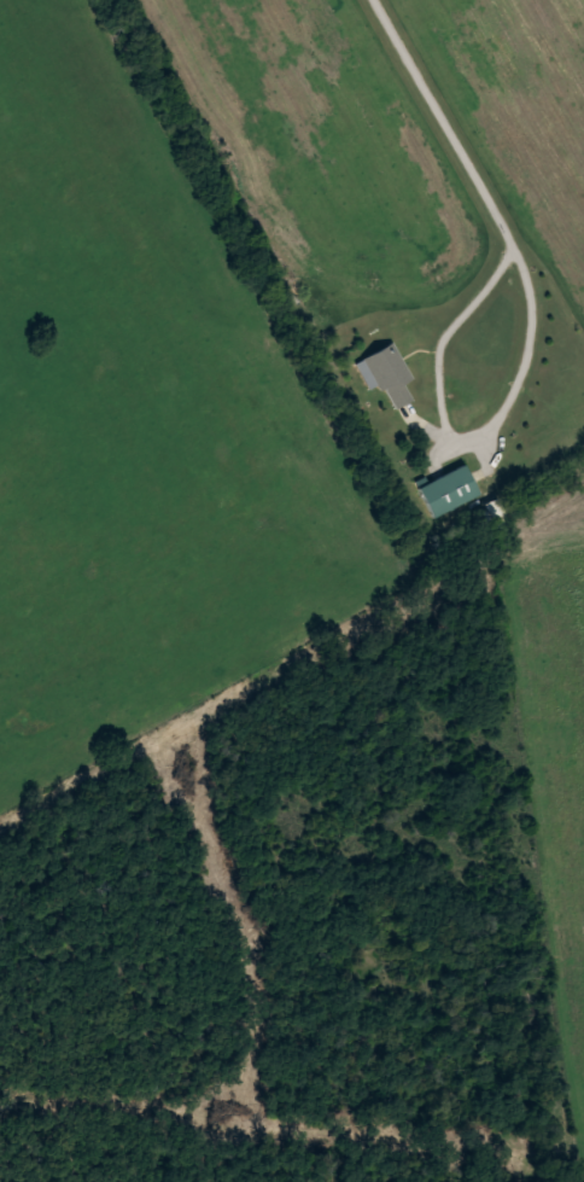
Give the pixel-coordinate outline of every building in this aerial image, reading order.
[(411,379),(395,343),(357,362),(369,389),(381,383),(395,409),(413,400),(404,383),(411,379)] [(419,485),(433,517),(479,496),(466,465),(419,485)]
